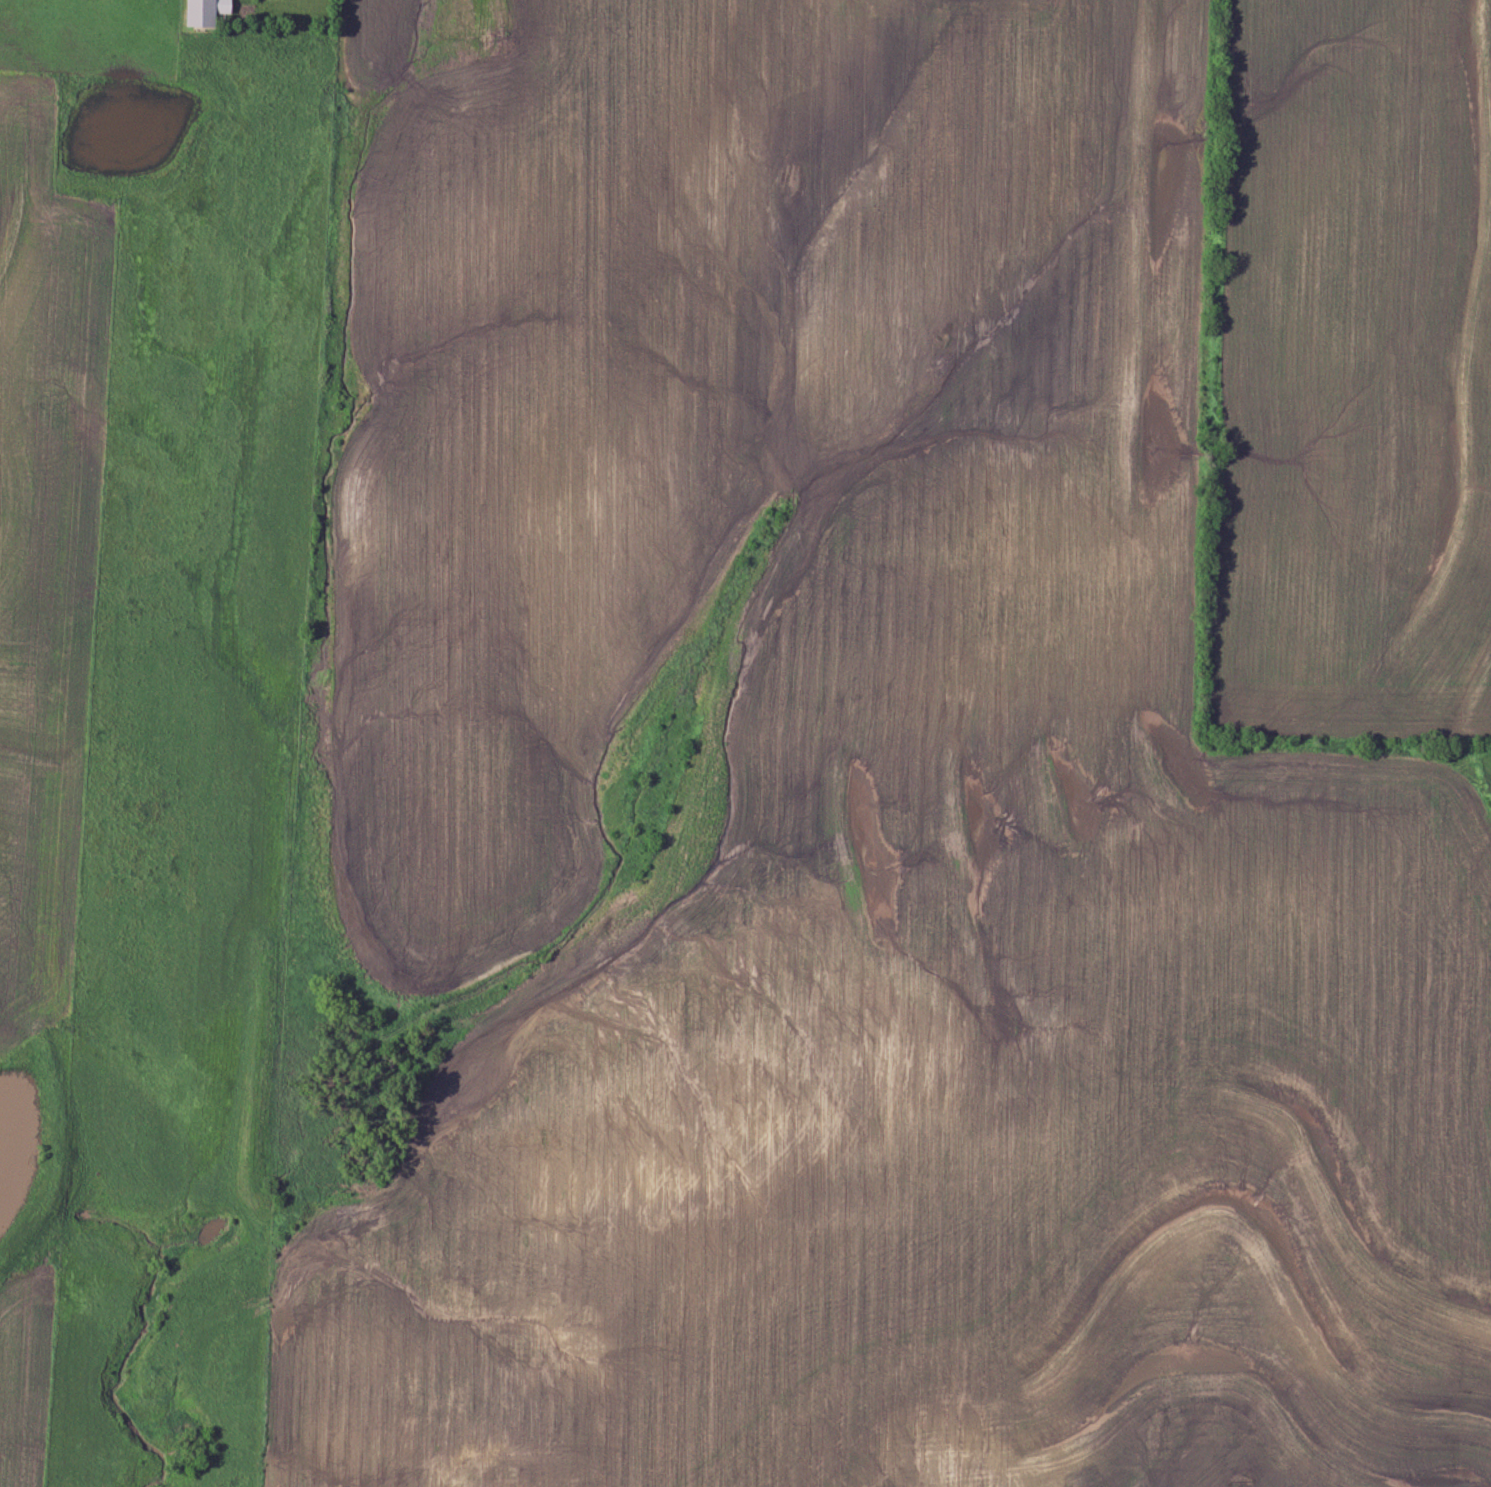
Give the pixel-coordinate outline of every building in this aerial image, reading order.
[(209,28),(209,14),(226,14),(227,0),(177,0),(176,26),(209,28)]
